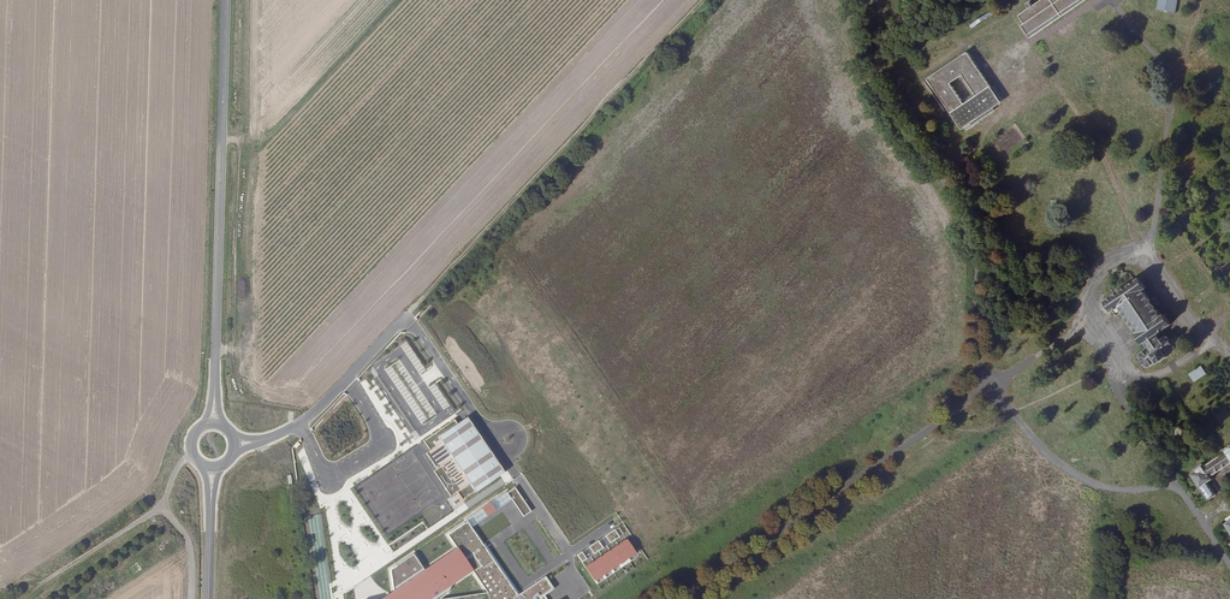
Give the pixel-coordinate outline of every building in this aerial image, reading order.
[(1091,0),(1044,0),(1032,8),(1028,3),(1026,5),(1028,10),(1017,18),(1031,40),(1091,0)] [(1155,13),(1174,16),(1177,0),(1157,0),(1155,13)] [(965,55),(925,83),(959,133),(999,105),(965,55)] [(1164,355),(1162,353),(1171,346),(1165,337),(1157,342),(1152,335),(1167,325),(1162,316),(1159,317),(1153,307),(1154,304),(1149,298),(1147,300),(1141,291),(1143,288),(1136,278),(1133,278),(1128,272),(1123,277),(1119,271),(1107,278),(1106,290),(1109,295),(1103,300),(1113,315),(1119,312),(1135,335),(1133,336),(1137,344),(1140,343),(1144,350),(1137,357),(1143,365),(1151,360),(1153,362),(1164,355)] [(1193,382),(1206,374),(1200,365),(1187,373),(1193,382)] [(437,469),(434,471),(451,496),(458,492),(463,499),(475,491),(476,493),(505,473),(467,418),(458,424),(455,419),(423,441),(431,451),(427,454),(437,469)] [(1185,434),(1185,428),(1178,424),(1174,424),(1170,429),(1169,437),(1174,440),(1179,440),(1183,438),(1185,434)] [(1190,474),(1209,502),(1216,496),(1209,484),(1211,482),(1209,479),(1229,464),(1229,446),(1222,452),(1223,454),(1202,468),(1200,467),(1190,474)] [(466,519),(468,521),(472,527),(513,501),(524,516),(532,511),(515,487),(466,519)] [(441,598),(447,593),(451,586),(473,571),(487,594),(489,595),(490,598),(543,598),(542,598),(554,589),(546,577),(519,595),(472,527),(468,521),(448,534),(458,547),(424,569),(413,553),(391,569),(395,598),(441,598)] [(615,530),(606,536),(611,543),(620,537),(615,530)] [(170,545),(167,540),(158,547),(162,552),(170,545)] [(628,540),(587,567),(595,580),(636,552),(628,540)] [(599,541),(590,547),(595,554),(604,547),(599,541)] [(582,552),(578,555),(583,562),(587,559),(582,552)] [(141,570),(138,564),(131,568),(135,573),(141,570)] [(576,593),(587,587),(585,584),(575,590),(576,593)]
